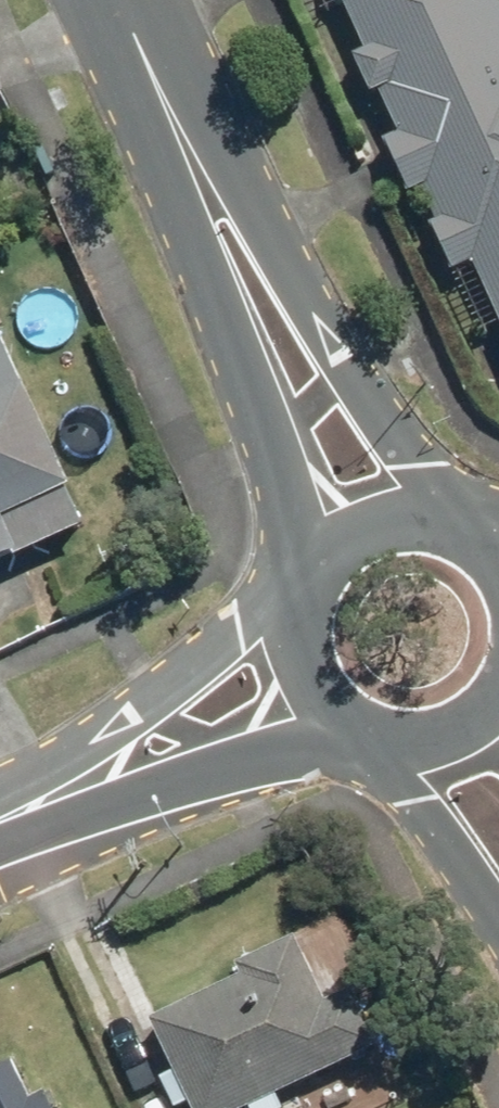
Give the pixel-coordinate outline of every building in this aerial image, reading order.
[(366,56),(355,61),(371,99),(383,95),(401,137),(385,144),(409,200),(425,192),(440,227),(431,230),(451,276),(476,267),(498,317),(498,0),(342,0),(366,56)] [(20,559),(21,562),(87,532),(70,495),(75,493),(0,330),(0,568),(20,559)] [(190,1107),(292,1107),(299,1105),(292,1089),(378,1048),(350,990),(327,1001),(296,936),(234,965),(240,977),(149,1020),(190,1107)] [(46,1093),(32,1099),(14,1061),(0,1068),(0,1107),(53,1107),(46,1093)]
